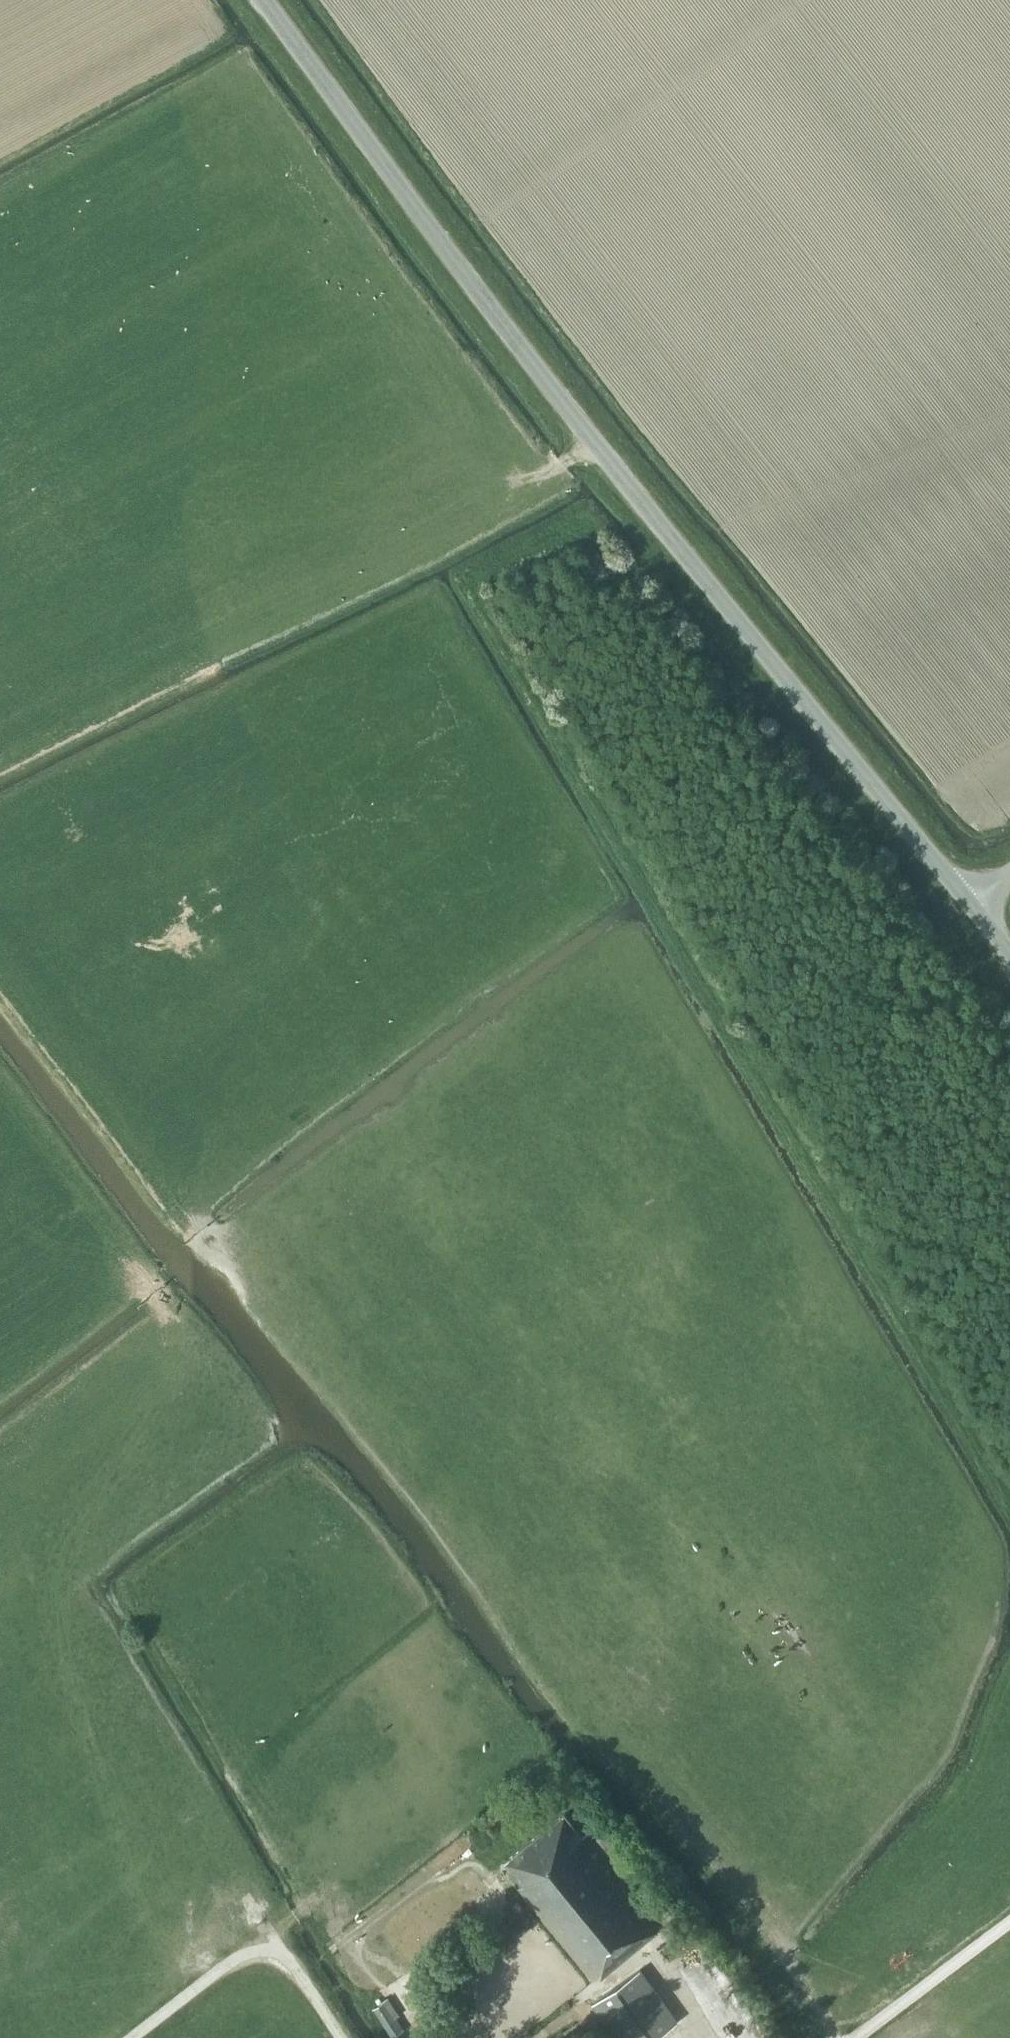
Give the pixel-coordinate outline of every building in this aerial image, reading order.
[(588,1830),(584,1833),(566,1812),(507,1860),(524,1881),(520,1885),(596,1978),(629,1951),(657,1929),(664,1923),(680,1911),(610,1826),(595,1839),(588,1830)] [(711,1950),(680,1968),(721,2037),(763,2037),(711,1950)] [(643,1971),(603,2000),(630,2037),(653,2037),(679,2020),(643,1971)] [(384,1999),(373,2006),(385,2023),(395,2017),(384,1999)]
